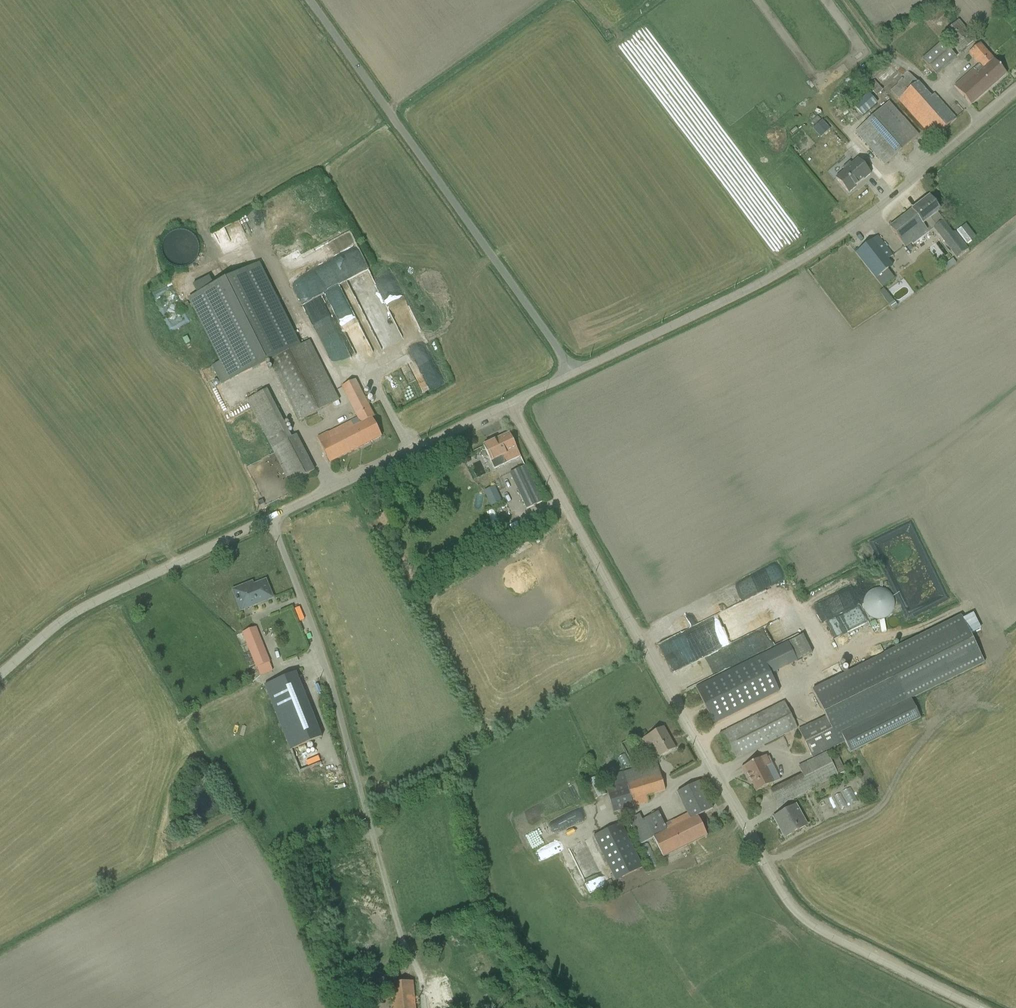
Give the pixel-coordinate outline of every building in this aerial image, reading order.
[(941,78),(961,59),(946,43),(926,61),(941,78)] [(971,106),(1006,75),(978,43),(966,53),(977,65),(953,86),(971,106)] [(961,121),(938,95),(934,99),(913,75),(893,93),(937,142),(961,121)] [(878,83),(871,89),(880,100),(887,94),(878,83)] [(859,109),(868,118),(881,105),(871,96),(859,109)] [(889,169),(923,137),(893,104),(859,136),(889,169)] [(826,122),(817,131),(826,140),(835,131),(826,122)] [(847,193),(869,175),(856,159),(834,177),(847,193)] [(898,241),(939,212),(928,197),(887,226),(898,241)] [(860,254),(879,282),(900,268),(881,239),(860,254)] [(350,254),(343,261),(350,268),(357,261),(350,254)] [(951,270),(959,266),(957,262),(949,266),(951,270)] [(224,388),(276,366),(301,424),(343,406),(316,343),(303,349),(268,268),(194,299),(222,366),(216,369),(224,388)] [(882,281),(886,288),(898,282),(893,275),(882,281)] [(213,292),(208,283),(197,288),(201,297),(213,292)] [(334,301),(356,364),(375,357),(364,327),(369,326),(356,291),(346,294),(347,297),(334,301)] [(883,295),(893,307),(897,303),(887,291),(883,295)] [(433,349),(419,354),(433,393),(446,388),(433,349)] [(422,384),(424,396),(431,394),(428,383),(422,384)] [(291,487),(319,475),(303,436),(294,440),(274,392),(254,400),(291,487)] [(326,462),(378,438),(368,415),(315,439),(326,462)] [(504,466),(519,458),(507,434),(492,441),(504,466)] [(494,526),(502,524),(499,512),(491,514),(494,526)] [(512,555),(530,548),(526,538),(508,545),(512,555)] [(729,611),(784,588),(778,574),(723,597),(729,611)] [(240,612),(272,599),(263,577),(231,590),(240,612)] [(876,607),(877,614),(891,614),(891,598),(885,598),(885,587),(865,587),(865,607),(876,607)] [(970,622),(814,685),(829,720),(803,730),(816,762),(802,768),(806,778),(774,791),(781,809),(844,784),(831,753),(851,745),(854,752),(925,724),(915,699),(989,669),(970,622)] [(262,679),(276,674),(263,629),(249,633),(262,679)] [(782,690),(775,675),(816,658),(809,639),(699,684),(715,725),(777,700),(774,693),(782,690)] [(271,685),(292,754),(325,744),(304,675),(271,685)] [(743,759),(802,733),(789,704),(730,730),(743,759)] [(656,759),(676,748),(664,726),(644,737),(656,759)] [(311,763),(303,765),(305,772),(323,768),(319,755),(310,757),(311,763)] [(629,755),(621,760),(627,770),(635,766),(629,755)] [(739,768),(753,794),(773,783),(759,757),(739,768)] [(652,799),(670,793),(665,777),(645,783),(642,770),(608,780),(618,815),(653,805),(652,799)] [(589,783),(595,802),(608,798),(602,779),(589,783)] [(666,859),(713,841),(704,817),(717,812),(705,783),(681,793),(690,818),(668,826),(664,815),(646,822),(644,817),(633,821),(643,847),(659,841),(666,859)] [(843,815),(861,805),(852,789),(834,799),(843,815)] [(784,841),(808,826),(795,806),(771,821),(784,841)] [(536,849),(589,823),(582,811),(530,836),(536,849)] [(628,826),(599,837),(617,883),(646,872),(628,826)] [(605,882),(590,887),(593,895),(608,890),(605,882)] [(394,986),(395,999),(403,998),(406,1007),(407,1007),(412,1006),(412,1007),(428,1007),(424,995),(423,992),(421,986),(417,987),(423,984),(394,986)]
